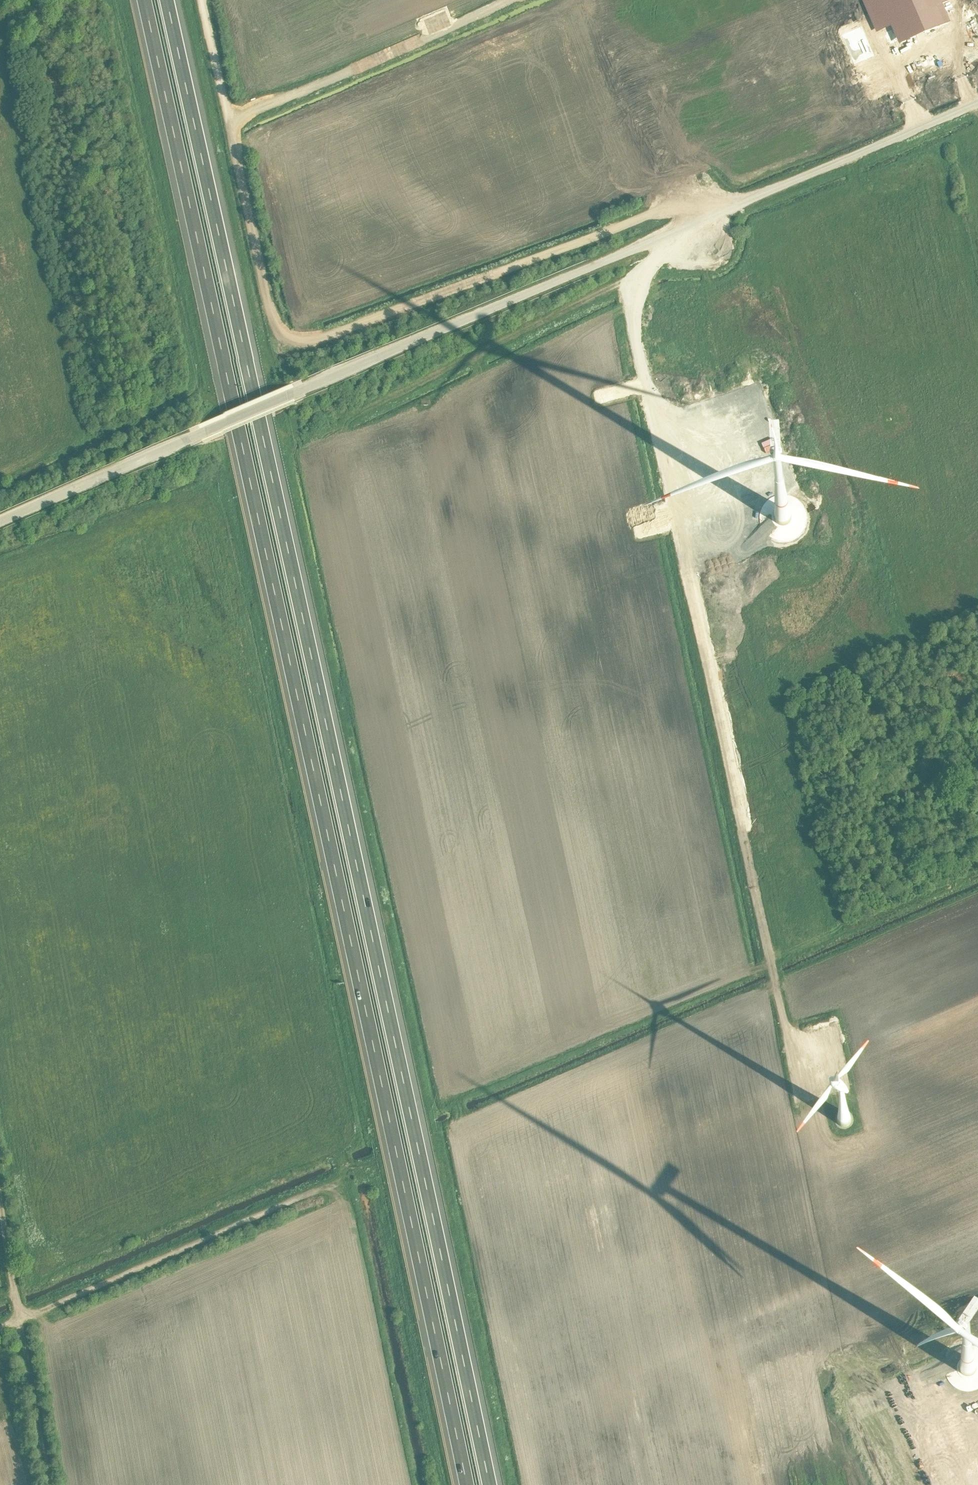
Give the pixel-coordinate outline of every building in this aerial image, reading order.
[(725,527),(718,521),(713,527),(720,533),(725,527)]
